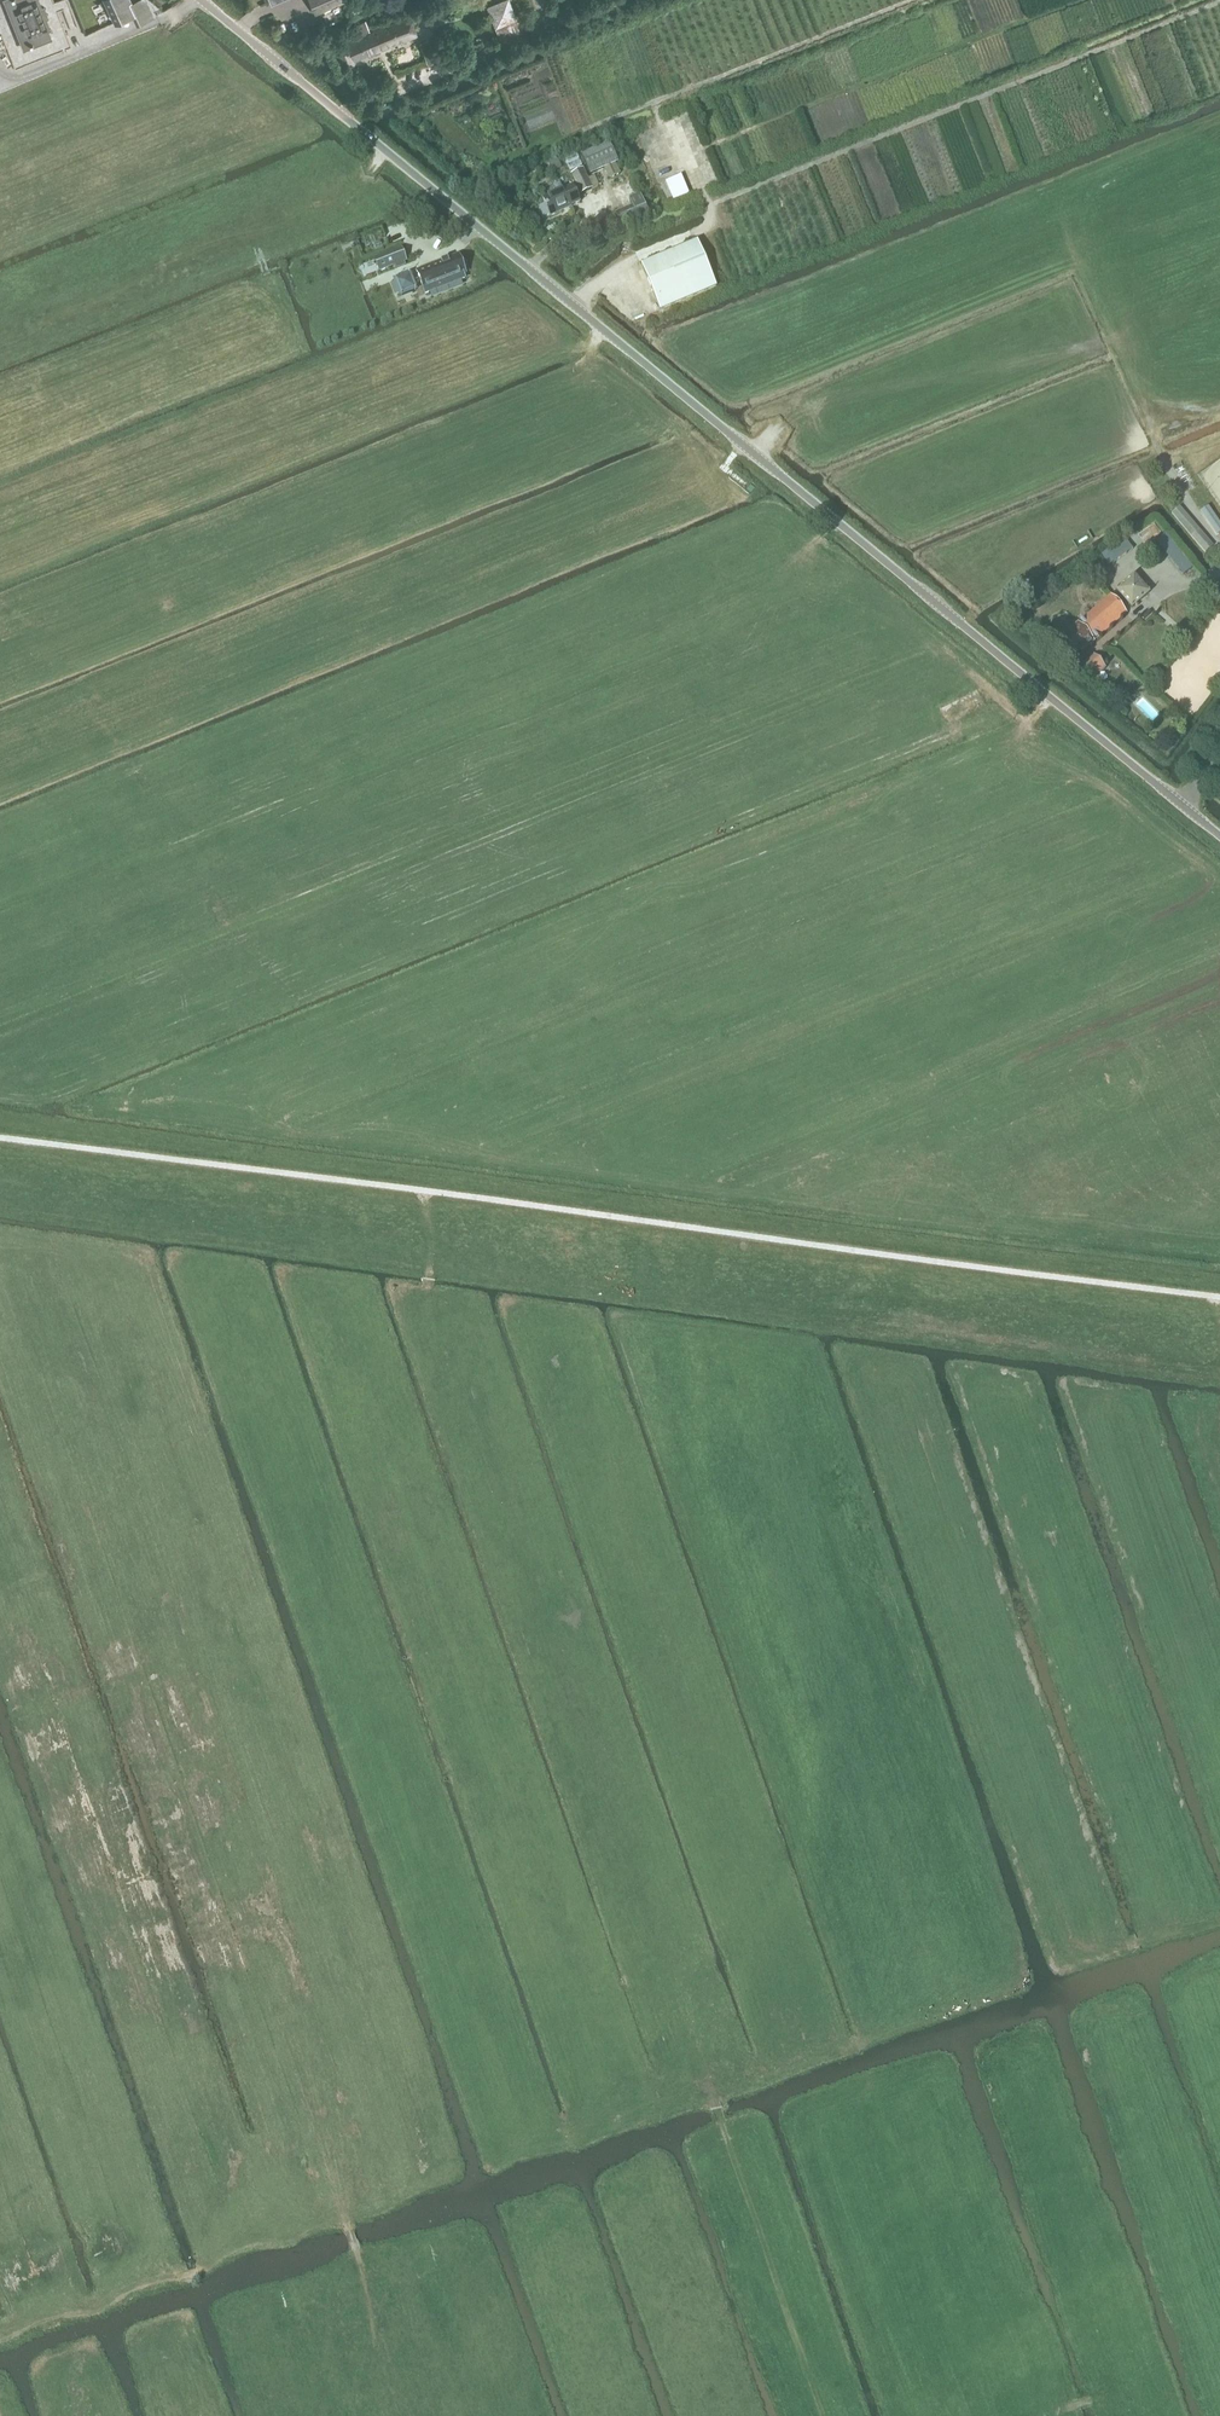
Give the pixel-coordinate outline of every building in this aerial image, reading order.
[(4,0),(23,48),(53,36),(39,0),(5,0),(4,0)] [(115,24),(133,16),(137,25),(155,17),(147,0),(134,0),(132,1),(132,0),(105,0),(115,24)] [(315,14),(346,1),(345,0),(309,0),(315,14)] [(486,6),(495,28),(518,19),(510,0),(501,0),(486,6)] [(419,35),(410,14),(370,30),(366,20),(355,24),(359,35),(346,40),(354,61),(368,55),(369,57),(377,54),(376,52),(419,35)] [(621,174),(616,164),(619,162),(609,141),(580,154),(590,175),(604,169),(609,180),(621,174)] [(593,189),(593,188),(588,178),(583,166),(570,172),(581,194),(593,189)] [(674,200),(690,194),(683,176),(667,183),(674,200)] [(551,216),(572,207),(573,206),(580,203),(574,186),(543,199),(551,216)] [(618,225),(648,213),(640,193),(629,198),(632,206),(614,213),(618,225)] [(593,236),(603,232),(600,225),(590,228),(593,236)] [(696,241),(641,265),(660,310),(716,287),(696,241)] [(402,248),(375,259),(380,271),(396,265),(397,269),(406,265),(405,261),(407,261),(402,248)] [(369,250),(352,259),(366,288),(370,287),(383,281),(369,250)] [(409,274),(392,280),(399,297),(415,291),(413,286),(421,282),(421,283),(426,294),(466,278),(458,257),(417,272),(420,279),(412,282),(409,274)] [(1171,515),(1191,537),(1205,553),(1213,546),(1180,507),(1171,515)] [(1200,512),(1217,535),(1219,533),(1219,523),(1208,507),(1200,512)] [(1166,533),(1156,541),(1183,575),(1193,567),(1166,533)] [(1072,662),(1127,614),(1111,595),(1056,644),(1072,662)] [(1093,678),(1105,668),(1094,656),(1083,666),(1093,678)]
